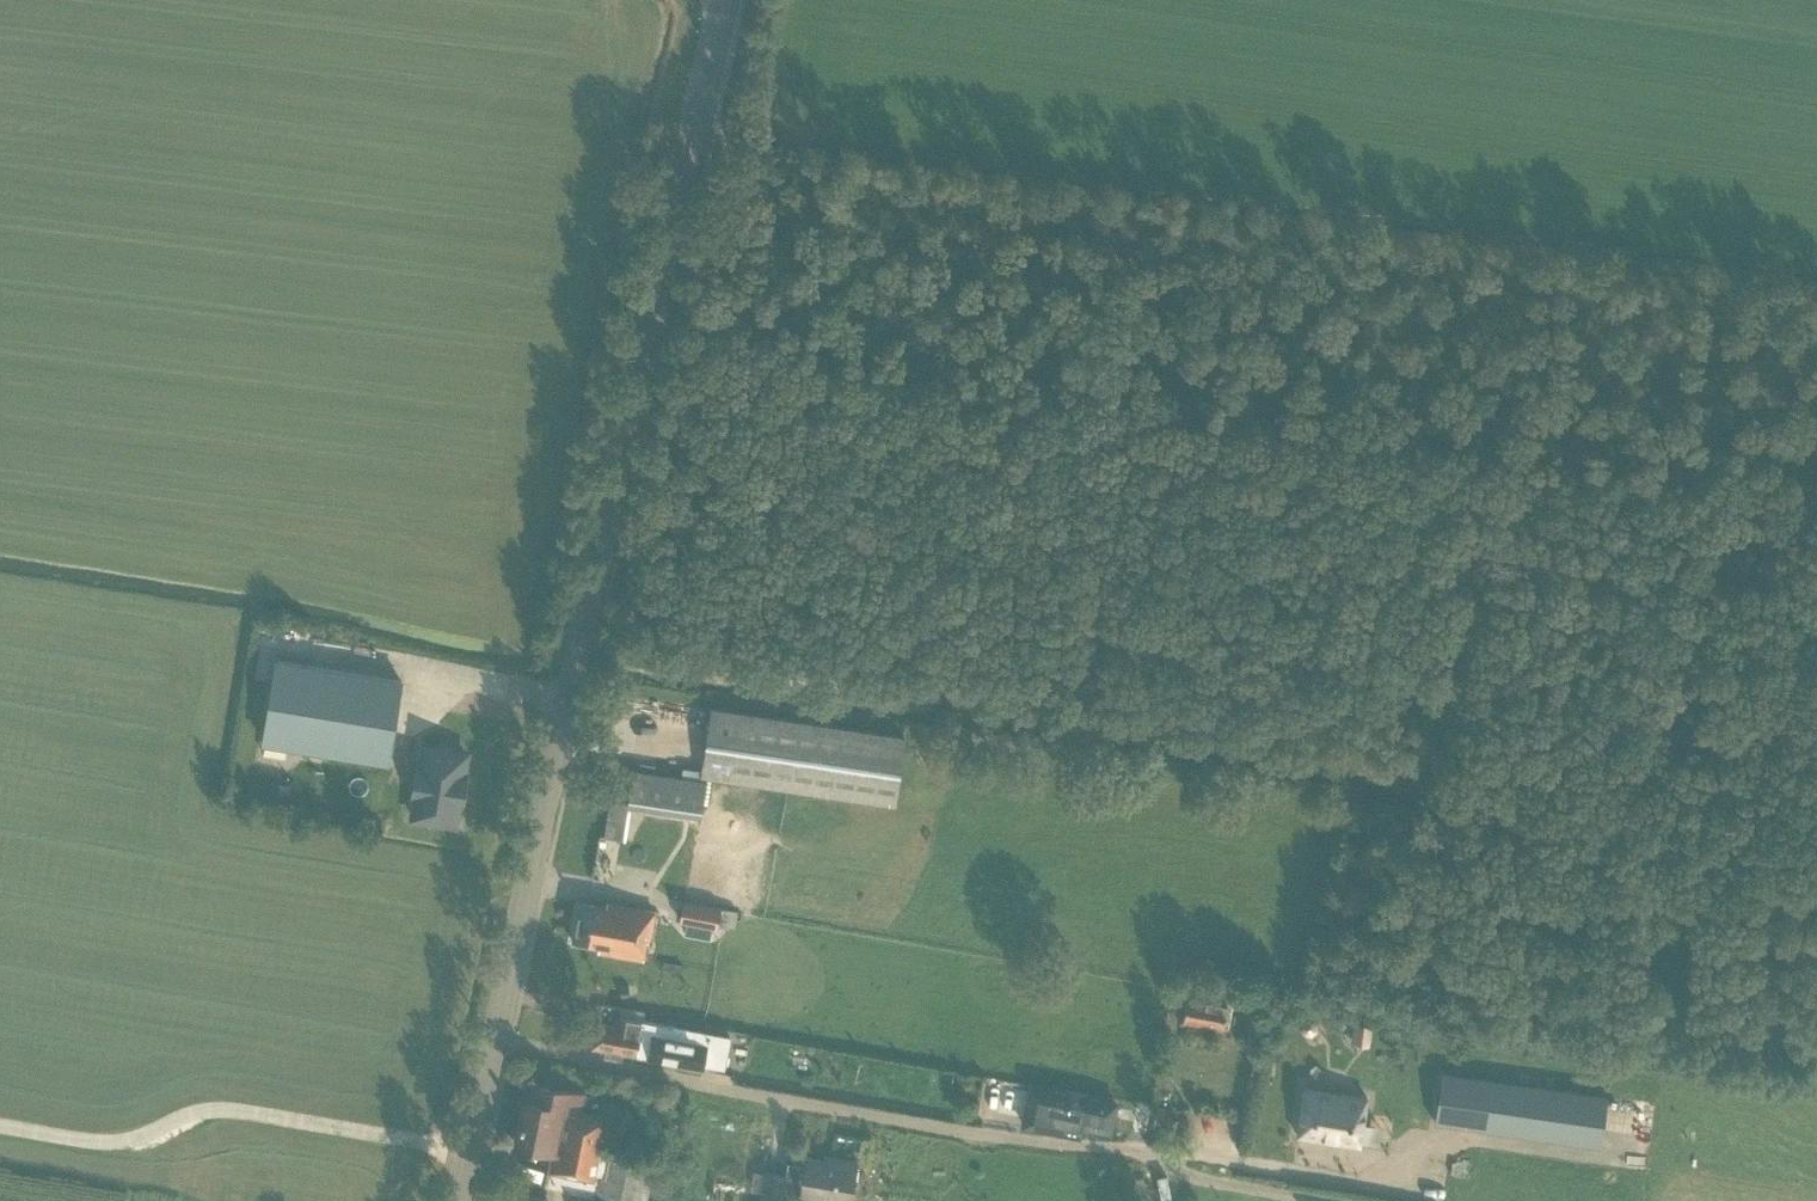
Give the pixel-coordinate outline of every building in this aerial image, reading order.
[(388,760),(401,680),(277,659),(263,738),(266,739),(264,752),(286,756),(288,743),(388,760)] [(702,775),(894,803),(904,735),(712,707),(702,775)] [(462,804),(468,771),(466,771),(469,752),(422,744),(419,763),(417,763),(412,796),(414,796),(410,817),(457,825),(460,804),(462,804)] [(699,812),(704,779),(613,765),(602,836),(622,838),(627,802),(699,812)] [(716,926),(720,907),(685,899),(680,918),(716,926)] [(648,937),(653,909),(607,901),(606,905),(579,900),(572,940),(598,944),(597,949),(640,957),(644,936),(648,937)] [(1209,981),(1209,983),(1206,993),(1187,989),(1182,1016),(1221,1024),(1229,985),(1209,981)] [(596,1019),(591,1046),(605,1048),(603,1055),(622,1059),(623,1052),(636,1054),(637,1053),(643,1018),(617,1013),(615,1023),(596,1019)] [(643,1018),(637,1053),(646,1055),(646,1056),(704,1067),(705,1062),(724,1066),(730,1034),(643,1018)] [(1357,1023),(1355,1039),(1368,1040),(1370,1025),(1357,1023)] [(805,1084),(810,1043),(789,1041),(784,1081),(805,1084)] [(1604,1100),(1443,1073),(1435,1122),(1596,1149),(1604,1100)] [(603,1153),(610,1116),(577,1109),(580,1092),(542,1084),(538,1100),(526,1098),(517,1141),(553,1148),(546,1184),(593,1193),(594,1191),(644,1200),(646,1200),(653,1163),(603,1153)] [(1114,1100),(1026,1084),(1019,1121),(1079,1133),(1081,1123),(1109,1129),(1114,1100)] [(1367,1096),(1304,1086),(1297,1134),(1360,1143),(1367,1096)] [(762,1200),(787,1200),(789,1187),(802,1190),(802,1188),(853,1197),(860,1157),(839,1153),(838,1157),(809,1152),(808,1159),(795,1157),(792,1171),(768,1167),(762,1200)] [(553,1198),(507,1189),(505,1200),(553,1200),(553,1198)] [(619,1198),(595,1193),(594,1196),(579,1193),(578,1200),(635,1200),(619,1198)]
